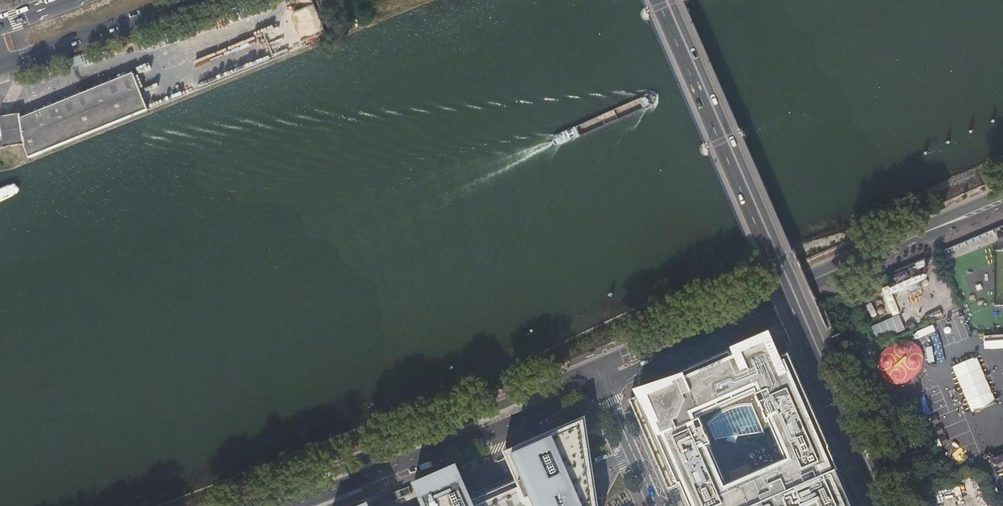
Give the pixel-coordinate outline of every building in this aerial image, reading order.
[(24,143),(29,157),(148,108),(132,72),(93,88),(19,117),(18,112),(8,114),(0,115),(0,147),(24,143)] [(0,184),(0,195),(12,193),(15,191),(16,189),(16,186),(15,184),(14,183),(11,182),(0,184)] [(875,340),(903,329),(898,316),(870,327),(875,340)] [(776,361),(768,341),(765,342),(765,341),(763,341),(764,342),(753,347),(753,346),(751,347),(751,348),(741,352),(740,351),(702,368),(702,369),(691,374),(691,373),(689,374),(690,375),(684,377),(684,376),(671,381),(672,382),(666,385),(666,384),(664,384),(665,385),(654,390),(653,389),(652,390),(653,391),(642,396),(641,395),(640,395),(640,396),(629,401),(669,491),(680,486),(682,485),(683,488),(685,486),(689,484),(692,480),(695,476),(700,471),(703,466),(705,463),(708,457),(705,449),(710,447),(711,447),(708,440),(714,438),(715,441),(717,441),(716,440),(728,438),(729,439),(730,440),(731,441),(733,441),(734,441),(735,440),(736,438),(736,437),(763,433),(764,434),(765,434),(763,431),(772,427),(772,428),(773,427),(778,438),(777,439),(777,440),(778,440),(783,451),(782,451),(783,453),(784,452),(788,462),(787,462),(787,463),(776,468),(776,467),(774,468),(775,469),(764,473),(763,472),(762,473),(762,474),(751,479),(751,478),(750,478),(750,479),(739,484),(739,483),(737,484),(738,485),(728,489),(727,490),(726,489),(725,489),(725,490),(723,491),(721,487),(717,491),(714,494),(711,497),(706,502),(702,505),(759,505),(838,472),(827,448),(828,448),(828,446),(827,447),(822,436),(823,435),(822,434),(821,434),(816,423),(817,423),(817,421),(816,422),(811,411),(812,410),(811,409),(810,409),(806,398),(807,398),(806,397),(805,397),(800,386),(801,386),(801,384),(800,385),(795,374),(796,373),(795,372),(794,372),(789,361),(790,361),(790,360),(789,360),(788,357),(777,362),(776,361)] [(590,449),(586,418),(504,456),(513,476),(514,476),(505,456),(575,426),(586,451),(590,449)] [(594,499),(598,499),(595,482),(592,484),(585,468),(592,464),(590,449),(586,451),(575,426),(505,456),(514,476),(518,485),(474,504),(473,504),(469,496),(467,489),(428,505),(595,505),(594,499)] [(689,505),(702,505),(706,502),(711,497),(714,494),(717,491),(721,487),(723,491),(725,490),(725,489),(726,489),(727,490),(728,489),(710,447),(705,449),(708,457),(705,463),(703,466),(700,471),(695,476),(692,480),(689,484),(685,486),(683,488),(682,485),(680,486),(689,505)] [(479,467),(476,460),(462,466),(461,466),(464,473),(479,467)] [(595,482),(592,464),(585,468),(592,484),(595,482)] [(413,486),(421,505),(428,505),(467,489),(469,496),(470,495),(459,470),(445,476),(444,473),(413,486)] [(838,472),(759,505),(853,505),(838,472)] [(513,476),(470,495),(469,496),(473,504),(474,504),(518,485),(514,476),(513,476)] [(411,494),(408,487),(394,493),(397,500),(411,494)]
